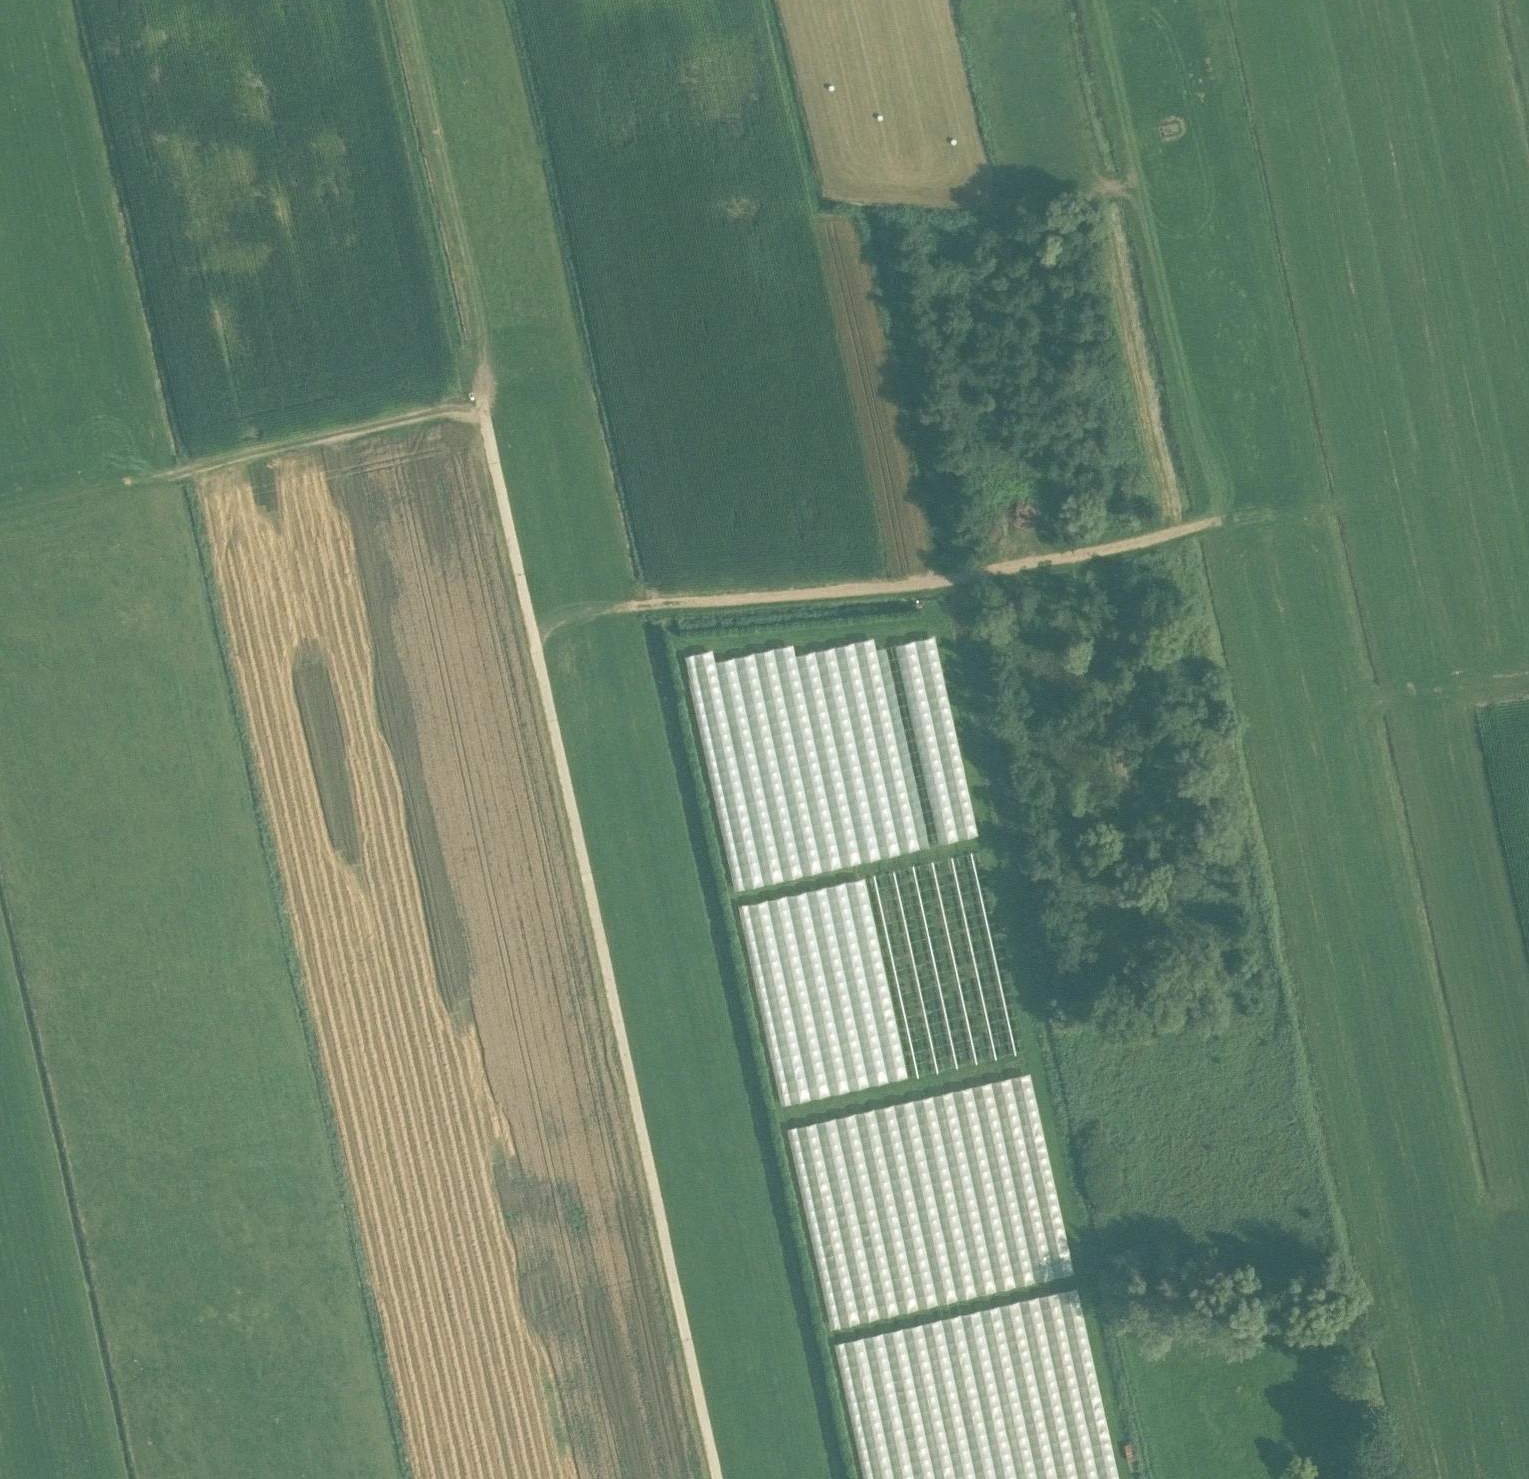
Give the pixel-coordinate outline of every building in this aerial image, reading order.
[(874,1478),(1120,1478),(1084,1286),(958,1309),(956,1295),(1074,1273),(1037,1074),(799,1118),(838,1323),(940,1304),(943,1318),(847,1336),(874,1478)] [(1128,1461),(1135,1460),(1131,1443),(1125,1444),(1128,1461)]
